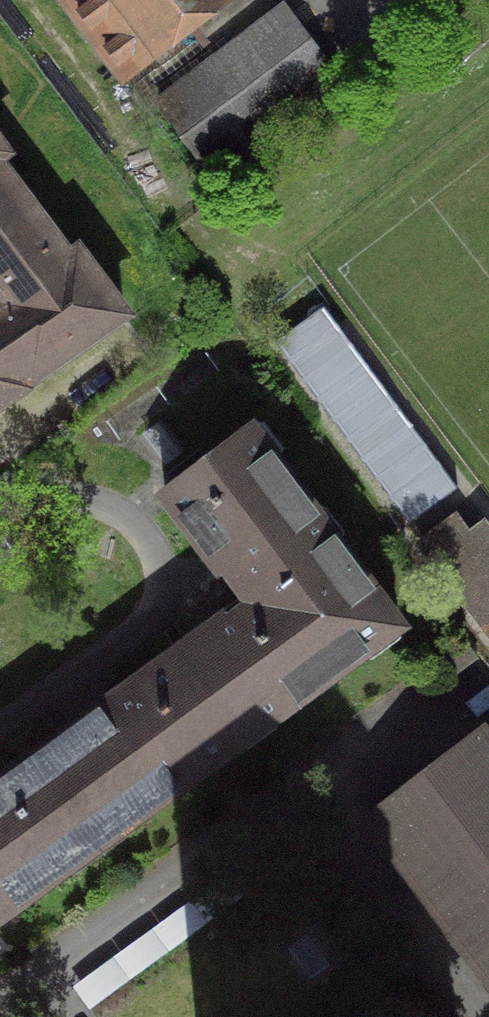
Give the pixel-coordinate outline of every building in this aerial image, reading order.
[(228,0),(66,0),(124,77),(228,0)] [(333,73),(283,9),(159,102),(208,167),(333,73)] [(22,386),(20,384),(121,313),(78,252),(67,259),(0,165),(0,402),(22,386)] [(275,342),(409,523),(457,487),(323,306),(275,342)] [(333,542),(247,428),(163,490),(222,570),(240,557),(265,591),(333,542)] [(470,531),(459,539),(445,521),(420,540),(488,632),(488,556),(470,531)] [(394,625),(333,542),(265,591),(177,654),(239,738),(394,625)] [(239,738),(177,654),(119,696),(117,693),(95,709),(98,712),(35,757),(95,841),(239,738)] [(371,812),(488,969),(488,748),(477,732),(371,812)] [(35,757),(0,782),(0,909),(95,841),(35,757)]
